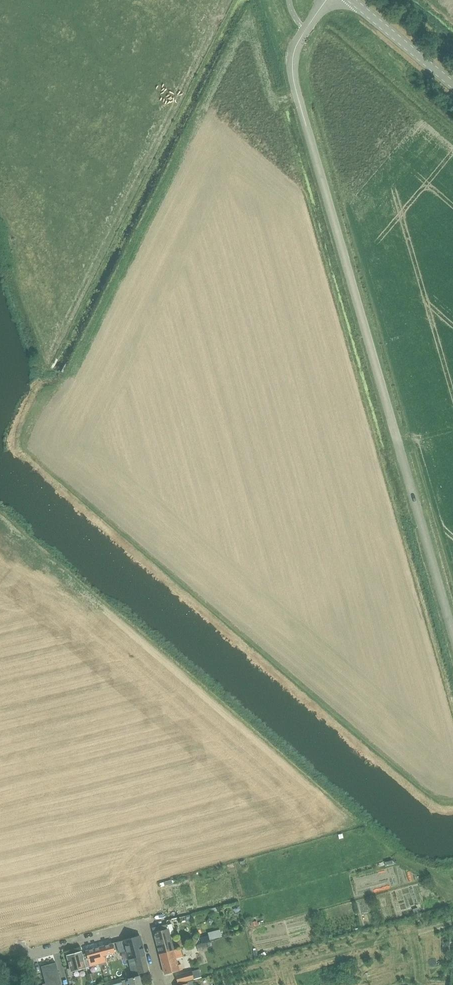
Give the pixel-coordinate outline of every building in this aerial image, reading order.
[(174,950),(167,924),(153,928),(159,954),(174,950)] [(122,966),(130,964),(131,965),(136,964),(137,966),(148,963),(145,954),(146,954),(141,935),(116,942),(119,953),(127,951),(127,952),(119,954),(122,966)] [(99,963),(100,967),(102,966),(105,976),(110,975),(105,955),(115,952),(112,943),(86,951),(90,966),(99,963)] [(201,945),(197,946),(198,952),(203,951),(202,949),(207,948),(206,943),(201,945)] [(174,950),(159,954),(165,974),(183,969),(181,964),(178,965),(176,958),(179,958),(178,955),(182,954),(180,948),(174,950)] [(72,971),(86,968),(82,952),(68,956),(72,971)] [(62,984),(56,963),(42,966),(46,983),(55,981),(56,984),(58,984),(62,984)] [(150,971),(148,963),(137,966),(133,968),(135,974),(139,973),(139,974),(150,971)] [(199,969),(176,975),(178,983),(201,977),(199,969)] [(139,976),(122,981),(123,984),(142,984),(139,976)]
